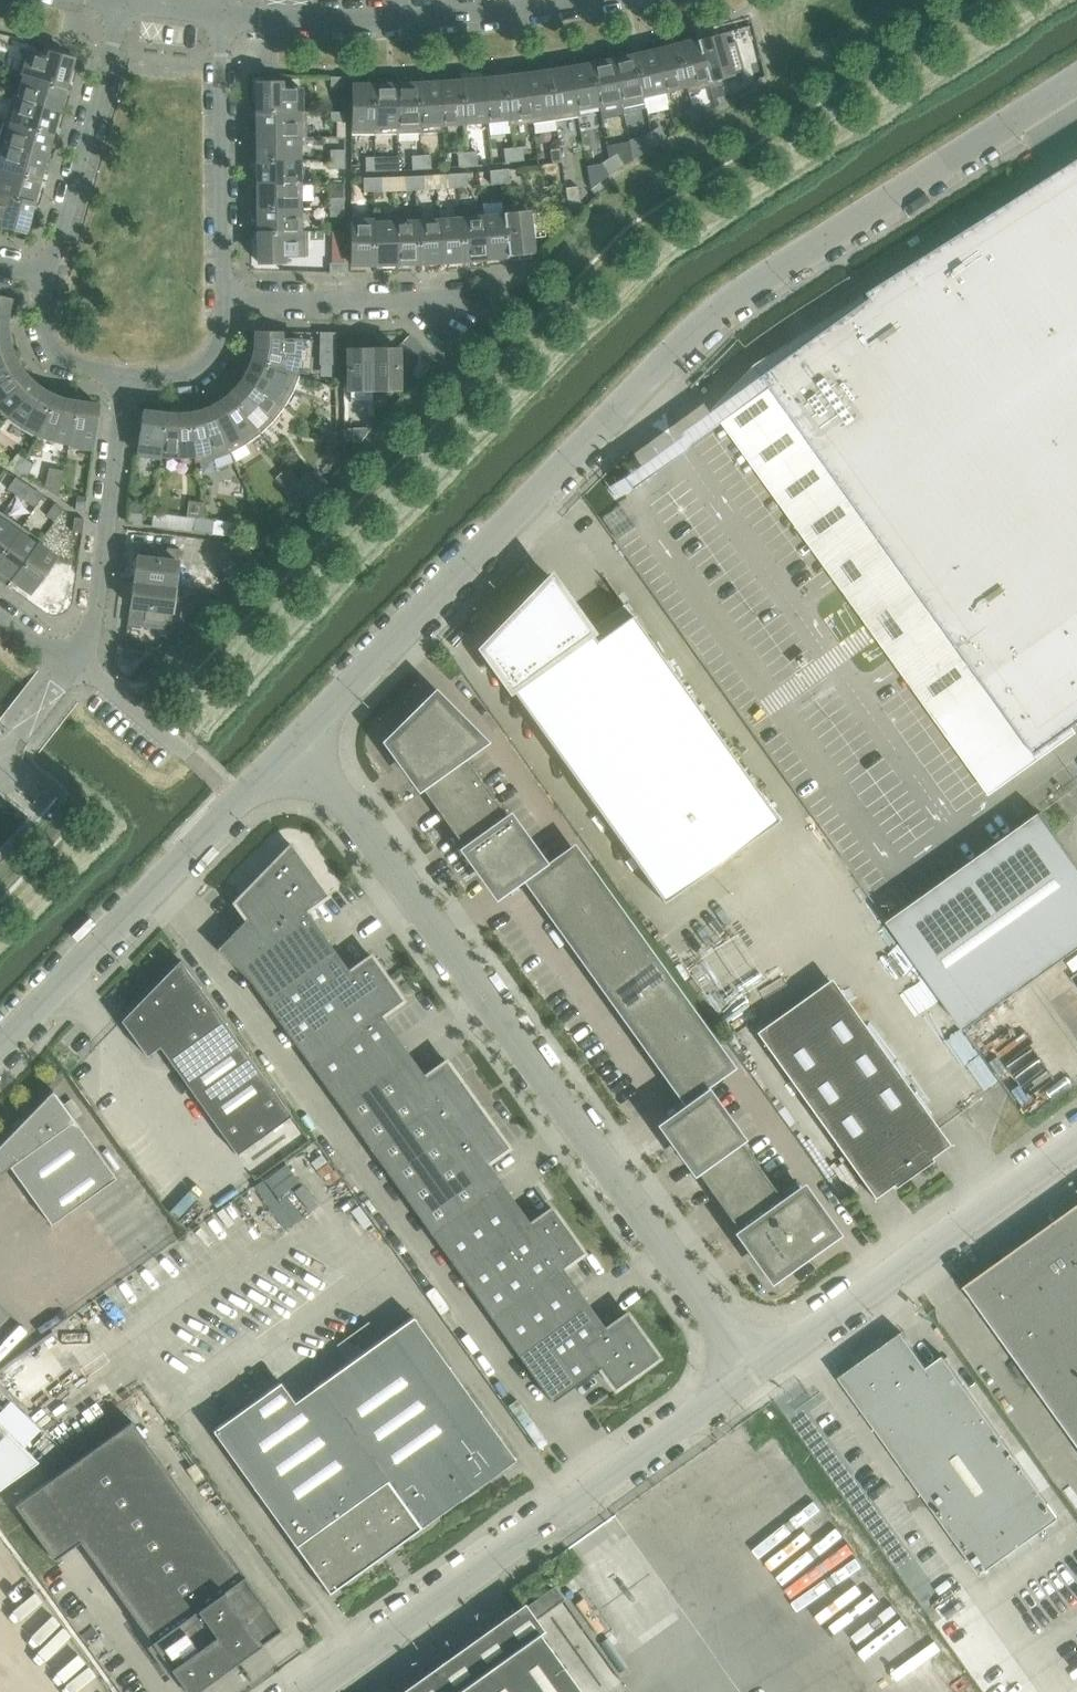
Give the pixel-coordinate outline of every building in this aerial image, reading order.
[(744,71),(736,41),(723,45),(720,34),(695,40),(708,88),(733,81),(731,74),(744,71)] [(708,88),(695,40),(674,46),(685,87),(686,87),(687,93),(688,93),(708,88)] [(685,87),(674,46),(655,51),(653,51),(663,93),(665,92),(685,87)] [(64,88),(72,57),(50,51),(48,57),(23,50),(17,74),(64,88)] [(663,93),(653,51),(632,56),(641,98),(643,97),(645,109),(668,103),(665,92),(663,93)] [(641,98),(632,56),(611,61),(619,103),(621,102),(623,113),(645,109),(643,97),(641,98)] [(619,103),(611,61),(589,65),(597,107),(599,106),(619,103)] [(765,76),(762,62),(752,64),(756,78),(765,76)] [(597,107),(589,65),(568,69),(576,117),(578,116),(577,110),(597,107)] [(576,117),(568,69),(546,72),(553,120),(558,120),(576,117)] [(553,120),(546,72),(525,75),(531,123),(533,123),(553,120)] [(57,111),(64,88),(17,74),(17,75),(23,77),(17,98),(11,96),(11,97),(57,111)] [(531,123),(525,75),(503,78),(508,120),(509,126),(516,125),(531,123)] [(345,87),(345,77),(331,77),(330,87),(345,87)] [(508,120),(503,78),(482,80),(486,122),(487,122),(508,120)] [(486,122),(482,80),(460,82),(463,124),(465,124),(486,122)] [(300,111),(300,87),(280,87),(280,81),(257,81),(258,112),(306,112),(306,111),(300,111)] [(463,124),(460,82),(438,83),(441,126),(442,126),(463,124)] [(441,126),(438,83),(418,84),(417,84),(418,127),(420,127),(441,126)] [(418,127),(417,84),(395,85),(396,134),(420,133),(420,127),(418,127)] [(373,134),(373,85),(351,85),(351,134),(373,134)] [(396,134),(395,85),(373,85),(373,134),(375,134),(396,134)] [(51,134),(57,111),(11,97),(4,120),(51,134)] [(707,112),(700,100),(692,105),(699,117),(707,112)] [(699,117),(692,105),(683,111),(691,123),(699,117)] [(306,137),(306,112),(258,112),(258,136),(306,137)] [(345,122),(345,112),(330,112),(330,122),(345,122)] [(51,134),(4,120),(0,136),(0,145),(4,146),(45,157),(51,134)] [(666,138),(659,126),(651,131),(658,144),(666,138)] [(658,144),(651,131),(642,137),(650,149),(658,144)] [(301,160),(300,137),(306,137),(258,136),(258,160),(301,160)] [(632,160),(629,141),(606,146),(608,158),(617,153),(624,165),(632,160)] [(45,157),(4,146),(0,159),(0,169),(38,180),(45,157)] [(524,161),(522,146),(513,147),(514,162),(524,161)] [(514,162),(513,147),(503,149),(505,163),(514,162)] [(562,162),(559,148),(550,149),(552,164),(562,162)] [(344,159),(344,150),(331,150),(331,160),(344,159)] [(477,166),(476,151),(467,152),(468,166),(477,166)] [(468,166),(467,152),(457,153),(458,167),(468,166)] [(624,165),(617,153),(608,158),(616,170),(624,165)] [(422,169),(421,155),(411,156),(412,170),(422,169)] [(431,169),(430,155),(421,155),(422,169),(431,169)] [(375,171),(375,157),(365,157),(365,172),(375,171)] [(385,171),(384,157),(375,157),(375,171),(385,171)] [(616,170),(608,158),(600,163),(608,175),(616,170)] [(344,169),(344,159),(331,160),(331,169),(344,169)] [(301,184),(301,160),(258,160),(258,184),(301,184)] [(38,180),(0,169),(0,194),(32,203),(38,180)] [(510,183),(508,169),(499,170),(500,184),(510,183)] [(500,184),(499,170),(489,171),(490,185),(500,184)] [(458,188),(457,173),(447,174),(448,188),(458,188)] [(467,187),(466,173),(457,173),(458,188),(467,187)] [(415,190),(414,176),(405,177),(406,191),(415,190)] [(425,190),(424,176),(414,176),(415,190),(425,190)] [(382,192),(382,177),(372,178),(373,192),(382,192)] [(606,489),(614,500),(637,483),(773,386),(805,430),(804,431),(881,538),(861,552),(925,641),(945,627),(985,682),(1036,753),(1076,724),(1076,177),(952,267),(940,250),(965,234),(964,232),(924,257),(924,258),(869,293),(873,298),(868,301),(867,300),(778,365),(765,375),(715,411),(629,472),(606,489)] [(373,192),(372,178),(363,178),(363,192),(373,192)] [(301,208),(301,184),(258,184),(259,208),(301,208)] [(344,198),(344,184),(329,184),(329,198),(330,198),(344,198)] [(584,205),(580,201),(579,200),(577,186),(565,188),(568,210),(575,216),(585,206),(584,205)] [(32,203),(0,194),(0,219),(4,220),(2,226),(24,233),(32,203)] [(344,207),(344,198),(330,198),(330,208),(344,207)] [(532,252),(526,204),(503,207),(509,255),(532,252)] [(344,217),(344,207),(330,208),(330,217),(344,217)] [(509,255),(503,207),(502,207),(503,213),(483,215),(482,209),(486,257),(509,255)] [(301,231),(301,208),(259,208),(259,232),(307,232),(307,231),(301,231)] [(486,257),(482,209),(460,211),(464,259),(482,258),(486,257)] [(464,259),(460,211),(459,211),(459,217),(439,218),(441,261),(464,259)] [(396,263),(395,214),(394,214),(394,221),(373,221),(374,263),(396,263)] [(419,262),(416,214),(395,214),(396,263),(419,262)] [(441,261),(439,218),(418,220),(417,214),(416,214),(419,262),(441,261)] [(374,263),(373,221),(350,221),(350,264),(374,263)] [(308,256),(307,232),(259,232),(259,264),(282,263),(282,257),(308,256)] [(344,273),(344,263),(329,263),(329,273),(344,273)] [(9,298),(0,296),(0,328),(5,327),(5,321),(6,310),(9,298)] [(5,333),(5,327),(0,328),(0,352),(9,349),(8,344),(5,333)] [(294,372),(299,338),(279,335),(280,331),(256,331),(256,334),(256,346),(253,358),(294,372)] [(335,363),(335,332),(321,332),(320,363),(335,363)] [(373,390),(373,347),(348,348),(349,390),(373,390)] [(398,390),(398,347),(373,347),(373,390),(398,390)] [(19,369),(14,360),(9,349),(0,352),(0,382),(19,369)] [(436,360),(425,350),(418,357),(429,367),(436,360)] [(293,391),(299,375),(299,374),(294,372),(253,358),(249,369),(244,379),(285,405),(293,391)] [(34,385),(27,379),(20,370),(19,369),(0,382),(0,410),(7,417),(8,417),(34,385)] [(284,407),(285,405),(244,379),(243,380),(238,387),(230,395),(261,432),(273,421),(284,407)] [(36,435),(53,396),(44,392),(34,385),(8,417),(20,427),(35,435),(36,435)] [(261,432),(230,395),(220,402),(211,407),(231,452),(246,444),(260,433),(261,432)] [(69,444),(74,402),(66,401),(55,397),(53,396),(36,435),(51,441),(68,444),(69,444)] [(93,448),(99,406),(74,402),(69,444),(93,448)] [(231,452),(211,407),(210,408),(202,411),(191,414),(197,462),(213,459),(230,452),(231,452)] [(162,457),(167,415),(142,411),(137,453),(162,457)] [(197,462),(191,414),(179,415),(167,415),(162,457),(178,458),(194,457),(195,463),(197,462)] [(331,438),(336,430),(324,422),(319,430),(331,438)] [(353,442),(353,428),(343,428),(343,442),(353,442)] [(18,471),(26,459),(17,454),(10,466),(18,471)] [(26,476),(34,464),(26,459),(18,471),(26,476)] [(316,483),(306,473),(299,480),(310,490),(316,483)] [(15,494),(23,482),(15,477),(7,489),(15,494)] [(59,491),(61,479),(52,477),(50,489),(59,491)] [(310,490),(299,480),(293,487),(303,497),(310,490)] [(35,508),(43,496),(23,482),(15,494),(35,508)] [(85,511),(87,497),(77,496),(75,510),(85,511)] [(55,521),(63,509),(55,503),(46,515),(55,521)] [(619,505),(601,517),(616,538),(633,526),(619,505)] [(20,525),(1,512),(0,514),(0,554),(20,525)] [(142,524),(143,515),(129,513),(127,522),(142,524)] [(82,533),(84,519),(74,517),(72,531),(82,533)] [(202,532),(204,518),(195,517),(193,531),(202,532)] [(212,534),(214,519),(204,518),(202,532),(212,534)] [(38,544),(41,540),(20,525),(0,554),(0,570),(13,579),(38,544)] [(32,592),(56,558),(38,544),(13,579),(32,592)] [(240,561),(250,551),(243,544),(233,554),(240,561)] [(175,587),(180,549),(153,545),(152,559),(136,556),(133,581),(175,587)] [(596,640),(550,577),(481,648),(663,901),(778,819),(631,615),(596,640)] [(170,624),(175,587),(133,581),(130,606),(145,608),(144,621),(170,624)] [(388,741),(496,892),(539,861),(462,753),(480,740),(435,695),(388,741)] [(889,921),(889,922),(965,1028),(1076,948),(1076,865),(1040,813),(889,921)] [(250,981),(252,984),(322,933),(306,910),(327,895),(291,844),(234,903),(246,918),(216,949),(250,981)] [(529,881),(545,903),(588,872),(573,850),(529,881)] [(545,903),(560,924),(603,893),(588,872),(545,903)] [(560,924),(576,945),(619,914),(603,893),(560,924)] [(576,945),(591,967),(634,936),(619,914),(576,945)] [(252,984),(304,1057),(396,991),(371,956),(349,971),(322,933),(252,984)] [(591,967),(606,988),(650,957),(634,936),(591,967)] [(606,988),(622,1010),(665,979),(650,957),(606,988)] [(180,960),(121,1020),(146,1055),(159,1045),(238,1156),(292,1117),(180,960)] [(622,1010),(637,1031),(680,1000),(665,979),(622,1010)] [(304,1057),(356,1130),(427,1079),(424,1076),(381,1015),(402,1000),(396,991),(304,1057)] [(765,1045),(874,1198),(893,1184),(895,1187),(933,1160),(931,1157),(950,1144),(840,991),(765,1045)] [(637,1031),(653,1053),(696,1022),(680,1000),(637,1031)] [(653,1053),(668,1074),(711,1043),(696,1022),(653,1053)] [(727,1065),(711,1043),(668,1074),(684,1097),(727,1065)] [(356,1130),(409,1203),(501,1137),(446,1061),(424,1076),(427,1079),(356,1130)] [(0,1144),(0,1173),(9,1166),(51,1224),(115,1178),(54,1092),(52,1090),(0,1144)] [(663,1125),(740,1233),(784,1202),(706,1094),(663,1125)] [(409,1203),(461,1276),(532,1226),(530,1223),(486,1162),(508,1147),(501,1137),(409,1203)] [(771,1276),(832,1232),(802,1189),(784,1202),(740,1233),(771,1276)] [(964,1286),(965,1288),(966,1287),(1076,1442),(1076,1205),(964,1286)] [(461,1276),(514,1349),(584,1299),(562,1267),(583,1252),(551,1208),(530,1223),(532,1226),(461,1276)] [(514,1349),(551,1402),(599,1367),(614,1389),(658,1357),(627,1313),(605,1328),(584,1299),(514,1349)] [(412,1317),(317,1385),(294,1401),(280,1382),(212,1430),(327,1591),(513,1458),(412,1317)] [(944,1356),(927,1367),(902,1332),(839,1376),(981,1574),(1059,1517),(944,1356)] [(79,1541),(187,1691),(192,1691),(281,1629),(131,1420),(14,1504),(53,1559),(79,1541)] [(38,1460),(0,1424),(0,1488),(38,1460)] [(52,1446),(43,1436),(34,1444),(44,1454),(52,1446)] [(531,1623),(564,1599),(554,1585),(522,1609),(512,1615),(498,1626),(415,1685),(406,1691),(581,1691),(531,1623)]
